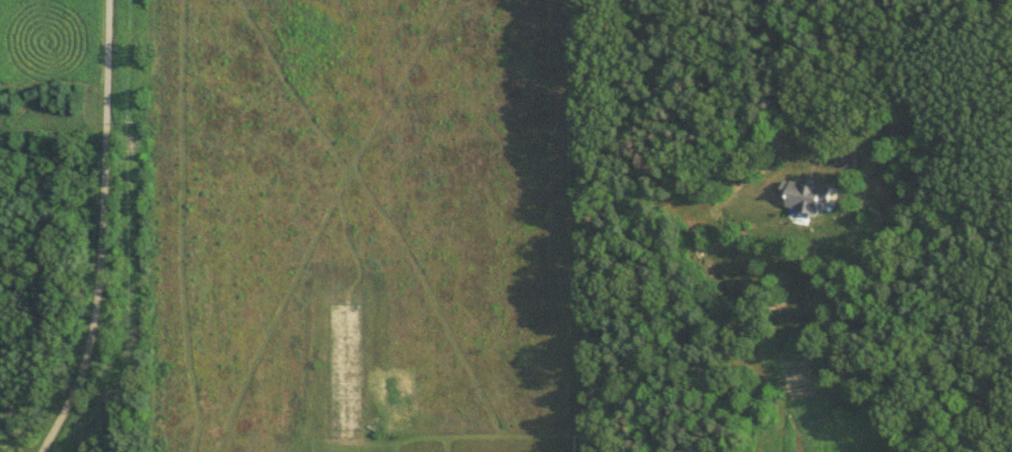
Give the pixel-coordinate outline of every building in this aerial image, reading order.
[(829,183),(808,180),(808,181),(783,177),(781,193),(787,193),(785,207),(817,212),(817,208),(825,209),(829,183)]
